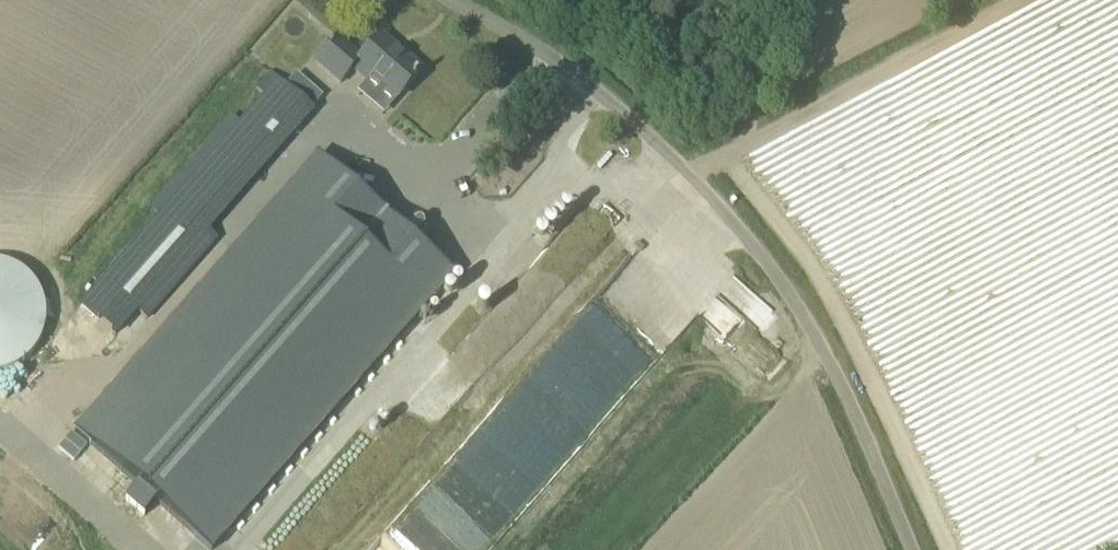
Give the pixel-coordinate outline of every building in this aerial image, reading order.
[(379,37),(361,58),(337,37),(315,62),(340,84),(352,70),(366,82),(371,76),(398,99),(422,71),(407,57),(404,59),(379,37)] [(254,87),(264,96),(102,280),(148,320),(159,307),(193,269),(219,240),(207,229),(312,110),(268,71),(254,87)] [(155,503),(209,549),(211,549),(454,274),(356,188),(334,168),(90,445),(137,487),(155,503)] [(33,280),(26,273),(18,267),(8,263),(0,261),(0,373),(8,371),(17,366),(26,361),(33,354),(38,345),(43,336),(45,327),(46,317),(45,307),(43,297),(39,288),(34,281),(33,280)]
